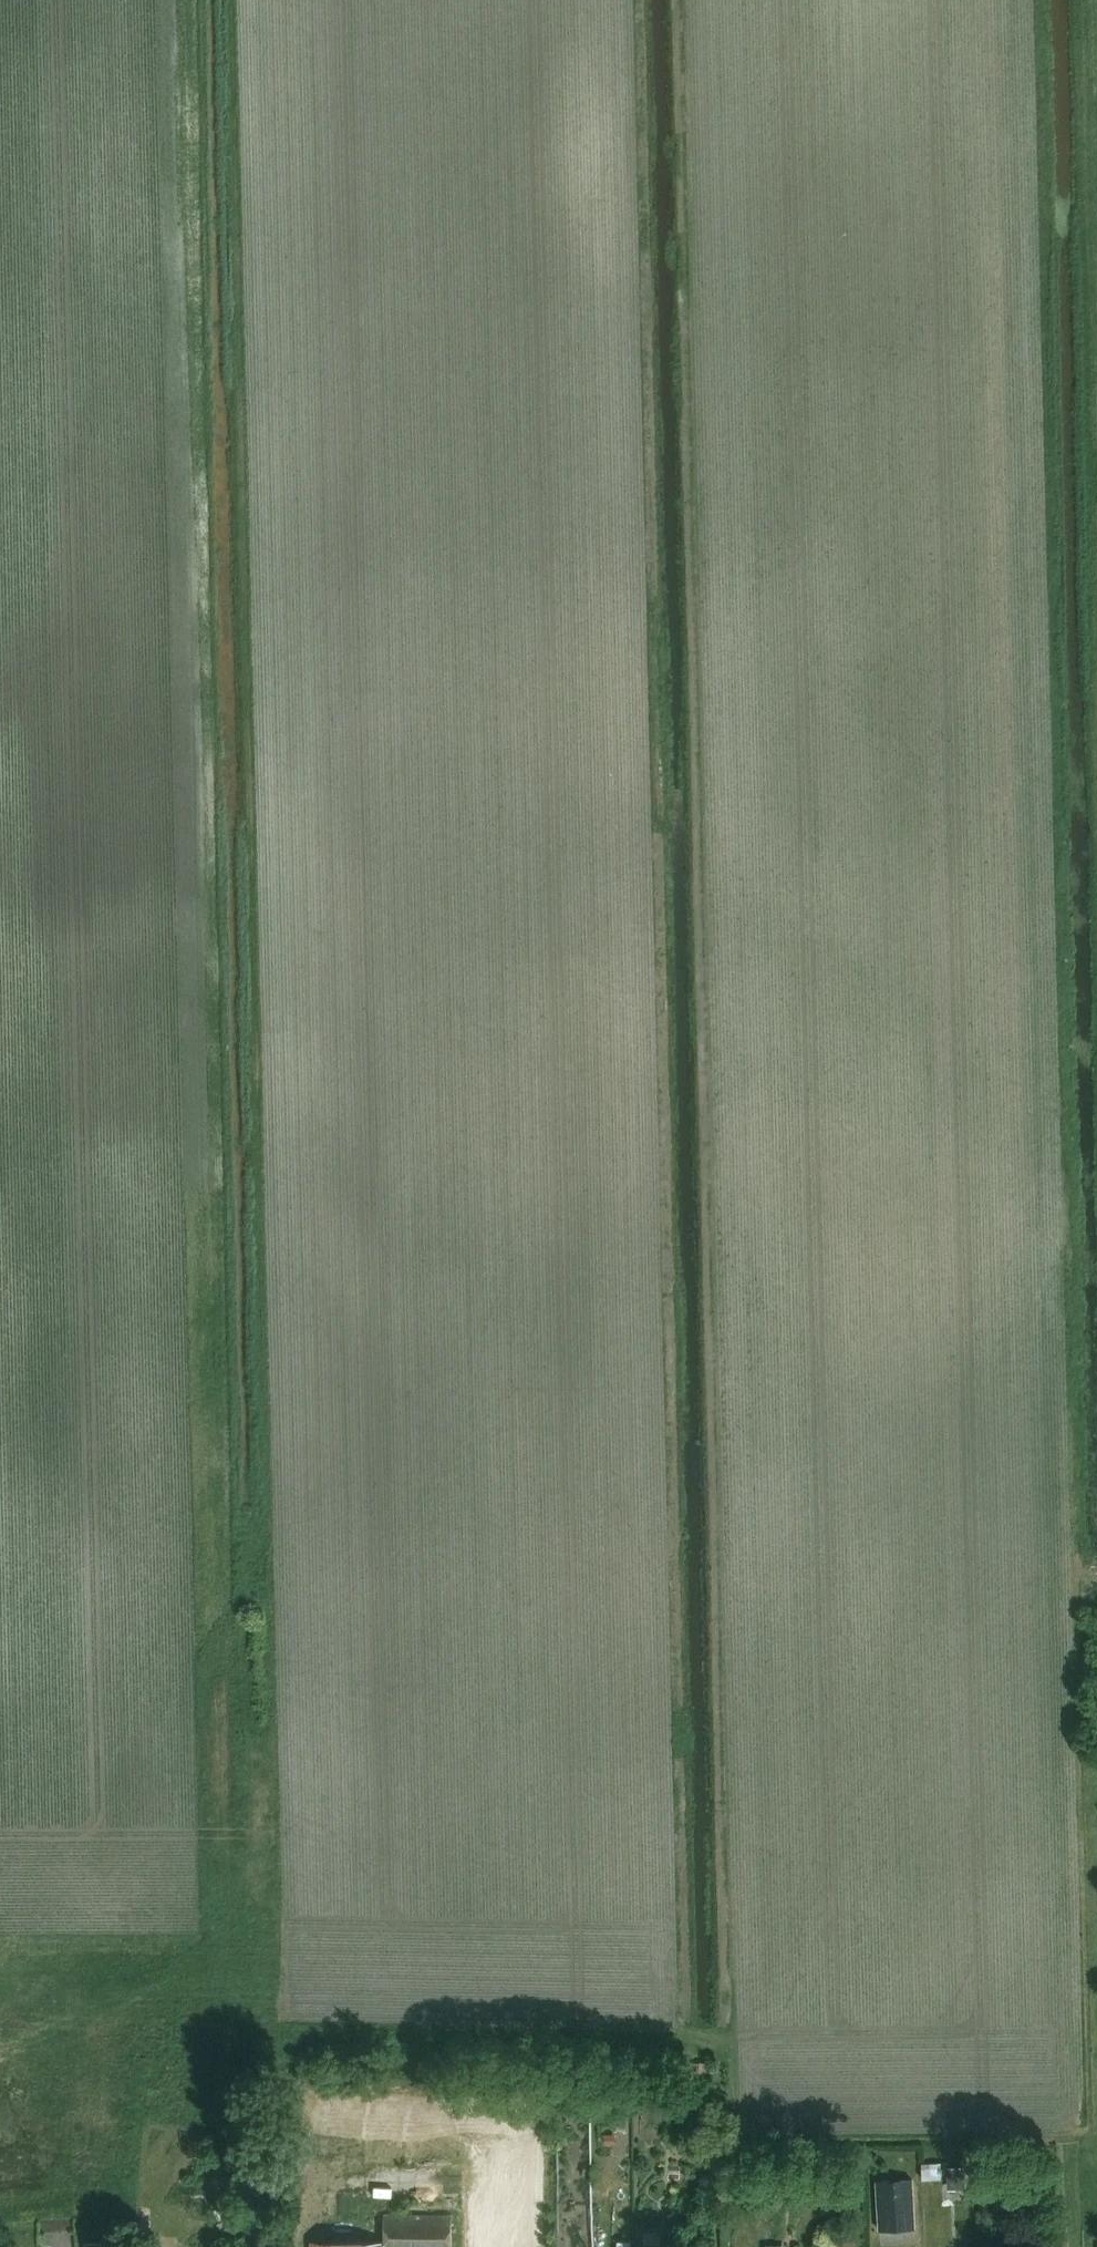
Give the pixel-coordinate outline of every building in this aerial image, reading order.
[(941,2164),(924,2165),(924,2178),(942,2178),(941,2164)] [(965,2167),(949,2167),(950,2183),(965,2182),(965,2167)] [(913,2178),(878,2180),(880,2229),(915,2227),(913,2178)] [(385,2213),(386,2240),(312,2241),(312,2246),(452,2246),(452,2214),(385,2213)] [(827,2246),(861,2246),(861,2240),(828,2238),(827,2246)]
